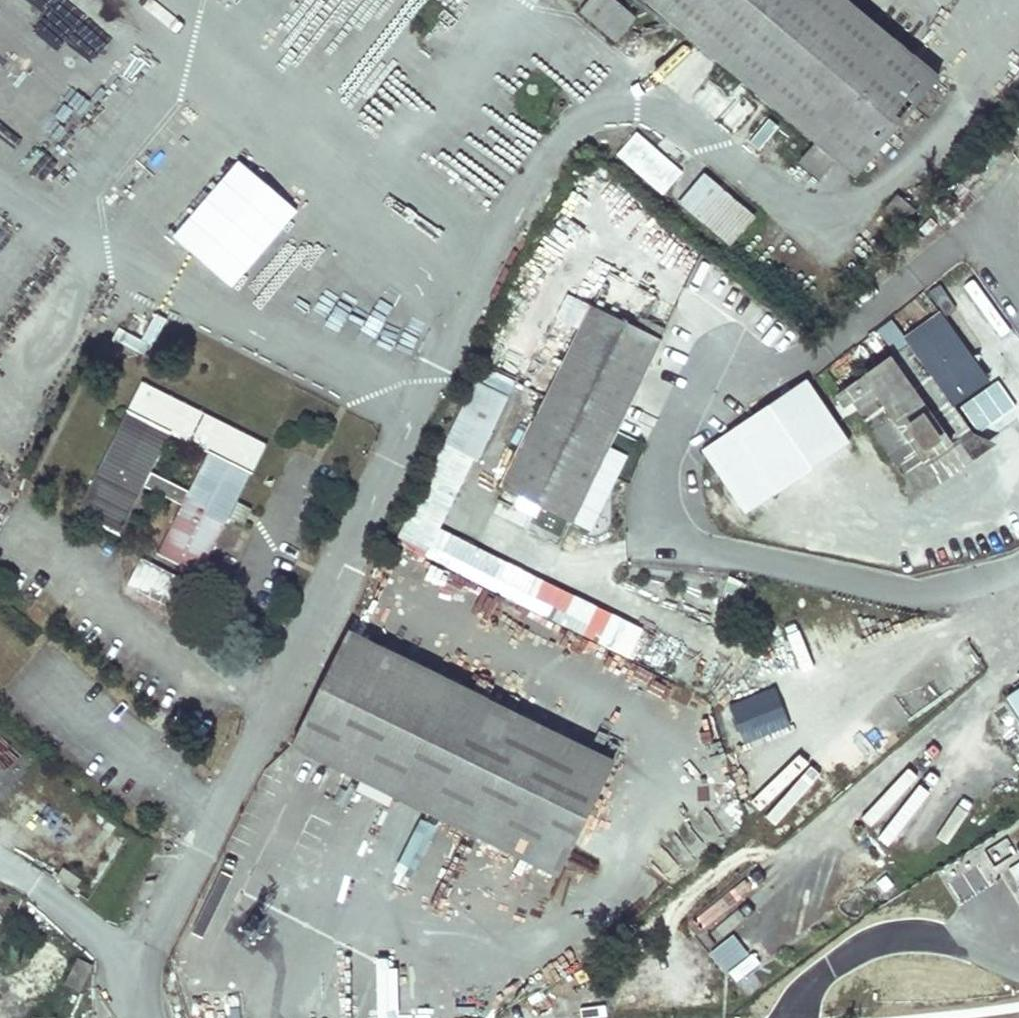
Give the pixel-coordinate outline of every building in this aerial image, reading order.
[(580,10),(614,40),(634,17),(613,0),(588,0),(580,10)] [(813,141),(797,160),(818,178),(835,159),(853,174),(937,76),(845,0),(643,0),(813,141)] [(717,112),(727,125),(749,108),(739,95),(717,112)] [(752,139),(762,146),(777,124),(766,117),(752,139)] [(637,129),(616,154),(662,194),(684,170),(637,129)] [(702,174),(679,200),(729,244),(751,219),(702,174)] [(897,195),(886,208),(903,221),(913,208),(897,195)] [(570,292),(559,318),(580,327),(590,301),(570,292)] [(591,307),(501,487),(588,530),(612,485),(593,475),(664,330),(640,317),(634,327),(591,307)] [(944,322),(837,397),(844,407),(852,401),(905,476),(967,432),(949,406),(986,381),(944,322)] [(646,619),(445,537),(510,377),(476,363),(398,552),(634,649),(646,619)] [(998,378),(962,404),(982,430),(1017,404),(998,378)] [(171,430),(141,384),(76,511),(119,532),(143,485),(182,503),(157,552),(198,574),(227,517),(235,501),(263,445),(208,449),(188,490),(150,471),(171,430)] [(263,445),(141,384),(171,430),(208,449),(263,445)] [(816,394),(722,460),(757,511),(851,445),(816,394)] [(967,432),(905,476),(907,506),(995,444),(967,432)] [(235,501),(227,517),(234,521),(242,504),(235,501)] [(143,556),(128,585),(178,610),(193,582),(143,556)] [(348,634),(292,745),(556,874),(610,762),(348,634)] [(1010,697),(1018,711),(1018,692),(1010,697)] [(372,865),(414,884),(441,822),(400,804),(372,865)] [(708,949),(736,983),(760,963),(732,930),(708,949)] [(82,946),(79,952),(86,956),(89,949),(82,946)] [(398,956),(379,956),(381,1017),(399,1017),(398,956)] [(77,957),(64,981),(78,988),(90,964),(77,957)] [(351,958),(321,959),(322,1017),(352,1017),(351,958)] [(539,993),(528,1000),(532,1006),(543,1000),(539,993)]
